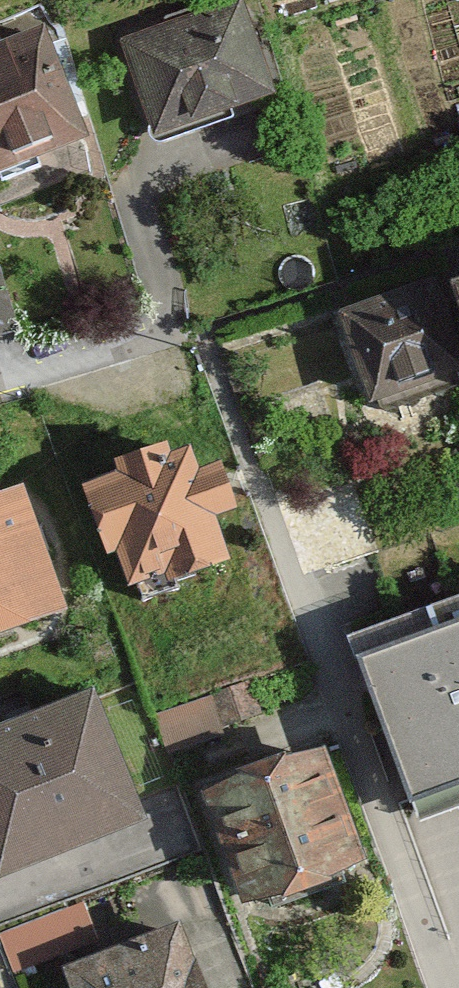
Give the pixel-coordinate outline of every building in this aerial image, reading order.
[(150,138),(271,93),(237,0),(235,0),(115,45),(150,138)] [(76,129),(34,27),(0,41),(0,160),(76,129)] [(336,313),(370,409),(458,377),(458,270),(336,313)] [(205,534),(224,528),(196,444),(178,450),(174,436),(89,463),(94,477),(79,482),(107,566),(121,562),(127,580),(212,553),(205,534)] [(57,605),(11,484),(0,488),(0,627),(57,605)] [(458,713),(458,593),(457,587),(333,630),(373,744),(458,713)] [(136,814),(86,688),(0,722),(0,868),(136,814)] [(192,794),(233,908),(353,865),(312,751),(192,794)] [(57,987),(193,987),(169,926),(51,972),(57,987)]
